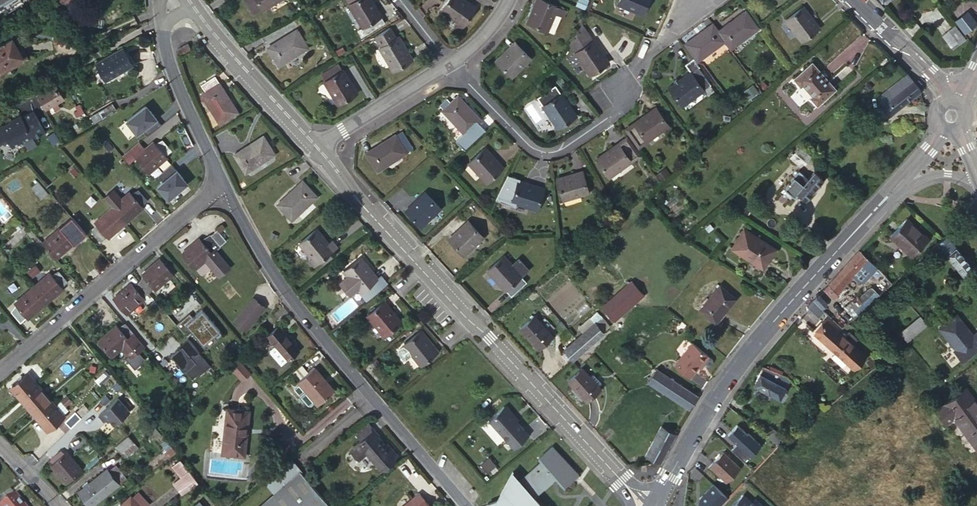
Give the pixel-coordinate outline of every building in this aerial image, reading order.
[(253,15),(277,0),(244,0),(253,15)] [(350,4),(348,4),(362,27),(357,31),(361,37),(384,22),(371,0),(347,0),(350,4)] [(463,0),(448,0),(441,10),(456,20),(454,24),(460,29),(474,8),(463,0)] [(561,15),(564,8),(543,0),(536,0),(527,21),(547,30),(554,12),(561,15)] [(618,3),(642,13),(647,0),(619,0),(618,3)] [(818,27),(801,6),(784,19),(802,41),(818,27)] [(724,41),(730,48),(757,28),(745,11),(717,31),(724,41)] [(553,33),(561,15),(554,12),(547,30),(553,33)] [(970,21),(964,14),(957,19),(963,26),(970,21)] [(268,48),(296,30),(290,19),(261,37),(268,48)] [(717,31),(712,23),(684,44),(697,61),(724,41),(717,31)] [(590,74),(607,62),(581,24),(569,43),(590,74)] [(950,46),(963,36),(955,25),(941,35),(950,46)] [(390,27),(374,37),(381,47),(380,48),(393,71),(411,59),(398,37),(396,38),(390,27)] [(307,47),(296,30),(268,48),(279,65),(307,47)] [(964,38),(963,36),(950,46),(952,48),(964,38)] [(0,43),(0,70),(8,65),(10,68),(27,56),(20,44),(16,46),(11,37),(0,43)] [(529,57),(514,42),(496,61),(511,76),(529,57)] [(180,56),(191,50),(187,43),(177,49),(180,56)] [(133,68),(123,50),(96,65),(107,83),(133,68)] [(690,72),(669,88),(682,105),(710,84),(697,67),(698,66),(698,65),(692,57),(684,64),(690,72)] [(818,76),(821,73),(810,62),(792,78),(799,87),(801,85),(810,95),(808,97),(816,105),(834,88),(824,76),(821,79),(818,76)] [(10,68),(8,65),(0,70),(0,72),(1,73),(10,68)] [(356,93),(343,71),(325,82),(338,104),(356,93)] [(919,91),(906,74),(886,90),(892,96),(881,105),(889,115),(919,92),(919,91)] [(219,124),(238,112),(215,76),(201,85),(205,92),(201,94),(219,124)] [(66,100),(58,86),(40,96),(48,111),(66,100)] [(98,111),(102,118),(115,110),(104,89),(64,112),(72,126),(83,120),(98,111)] [(876,98),(881,105),(892,96),(886,90),(876,98)] [(451,101),(455,97),(450,93),(446,96),(451,101)] [(558,127),(575,115),(560,93),(543,106),(558,127)] [(451,101),(442,110),(463,132),(455,139),(465,150),(482,134),(486,130),(479,123),(481,121),(457,95),(455,97),(451,101)] [(451,101),(446,96),(437,105),(442,110),(451,101)] [(137,134),(143,129),(147,136),(162,125),(151,111),(149,112),(145,106),(127,121),(137,134)] [(667,124),(655,107),(626,128),(638,145),(667,124)] [(87,127),(102,118),(98,111),(83,120),(87,127)] [(14,125),(13,122),(3,127),(0,128),(0,144),(9,139),(14,148),(22,143),(26,144),(30,151),(39,146),(35,140),(47,133),(36,113),(23,120),(14,125)] [(406,151),(398,139),(395,134),(365,153),(376,171),(406,152),(406,151)] [(274,154),(262,135),(234,153),(246,172),(274,154)] [(412,148),(404,135),(398,139),(406,151),(412,148)] [(64,142),(60,136),(51,141),(55,148),(64,142)] [(637,155),(625,138),(596,159),(608,176),(637,155)] [(139,141),(125,153),(132,161),(136,157),(149,172),(166,157),(164,155),(170,150),(162,140),(156,145),(153,141),(145,149),(139,141)] [(798,147),(792,154),(801,161),(804,164),(810,156),(798,147)] [(502,167),(484,148),(468,162),(487,181),(502,167)] [(125,153),(123,156),(130,163),(132,161),(125,153)] [(801,161),(792,154),(789,157),(798,164),(801,161)] [(177,170),(157,187),(169,201),(189,184),(177,170)] [(804,199),(822,178),(813,171),(807,177),(798,170),(784,187),(793,195),(796,192),(804,199)] [(587,191),(580,171),(556,179),(562,199),(587,191)] [(542,188),(517,180),(511,200),(536,208),(542,188)] [(47,194),(37,181),(31,187),(42,198),(47,194)] [(316,196),(302,181),(277,204),(291,219),(316,196)] [(129,191),(121,198),(113,189),(104,197),(112,206),(126,223),(144,208),(141,205),(146,201),(138,191),(133,195),(129,191)] [(439,207),(425,192),(406,211),(420,226),(439,207)] [(126,223),(112,206),(95,221),(98,225),(92,230),(101,240),(106,235),(109,238),(126,223)] [(72,217),(43,241),(57,258),(86,234),(72,217)] [(900,243),(899,246),(910,255),(928,236),(907,217),(889,237),(895,243),(897,241),(900,243)] [(483,236),(469,220),(448,239),(463,254),(483,236)] [(327,243),(315,228),(299,242),(311,257),(309,259),(308,261),(312,266),(320,260),(322,263),(332,255),(329,252),(336,246),(331,240),(327,243)] [(774,248),(742,229),(731,248),(762,267),(774,248)] [(211,234),(219,245),(225,240),(217,230),(211,234)] [(945,234),(942,236),(943,237),(930,248),(936,255),(943,249),(963,274),(971,266),(945,234)] [(205,260),(219,276),(229,267),(214,249),(218,246),(209,235),(202,242),(199,238),(181,253),(194,268),(205,260)] [(875,266),(858,249),(823,288),(833,297),(863,264),(867,267),(870,265),(872,268),(875,266)] [(526,281),(503,255),(487,269),(510,295),(526,281)] [(359,257),(343,271),(347,275),(339,282),(350,294),(357,288),(360,291),(367,298),(383,285),(359,257)] [(145,277),(139,282),(148,292),(150,294),(173,275),(159,258),(142,273),(145,277)] [(50,273),(33,287),(46,303),(63,288),(61,286),(67,281),(59,272),(53,276),(50,273)] [(853,315),(890,282),(884,274),(858,297),(856,296),(845,306),(853,315)] [(643,295),(631,281),(602,305),(614,319),(643,295)] [(148,292),(139,282),(133,287),(130,283),(113,298),(127,314),(135,306),(144,299),(142,296),(147,292),(148,292)] [(714,322),(734,298),(718,285),(699,308),(714,322)] [(46,303),(33,287),(15,302),(18,306),(12,311),(20,320),(26,315),(29,318),(46,303)] [(144,299),(149,304),(152,308),(157,304),(147,292),(142,296),(144,299)] [(807,302),(808,304),(817,312),(826,301),(817,293),(812,299),(811,298),(807,302)] [(264,306),(252,297),(233,320),(245,329),(264,306)] [(144,299),(135,306),(140,312),(149,304),(144,299)] [(383,301),(366,315),(384,335),(400,321),(383,301)] [(201,309),(192,316),(189,312),(175,324),(186,337),(192,332),(202,344),(212,335),(216,339),(223,333),(201,309)] [(938,327),(954,348),(953,350),(962,361),(976,348),(976,330),(971,335),(955,313),(938,327)] [(552,335),(533,314),(519,327),(538,349),(552,335)] [(906,339),(925,323),(919,315),(900,331),(906,339)] [(601,316),(576,338),(563,348),(572,358),(603,332),(608,324),(601,316)] [(844,336),(837,330),(826,321),(815,334),(853,367),(864,354),(852,344),(857,338),(848,331),(844,336)] [(143,347),(124,324),(118,329),(115,325),(98,340),(111,356),(121,347),(130,357),(143,347)] [(266,335),(274,345),(287,359),(298,349),(277,326),(266,335)] [(436,351),(420,331),(404,344),(412,354),(420,364),(436,351)] [(180,344),(181,346),(171,356),(185,372),(186,371),(192,378),(194,376),(196,378),(198,376),(197,374),(198,373),(199,375),(210,365),(187,338),(180,344)] [(691,342),(673,365),(688,378),(698,366),(707,355),(691,342)] [(406,359),(412,354),(404,344),(398,350),(398,352),(403,359),(406,359)] [(287,359),(274,345),(269,349),(269,352),(280,365),(287,359)] [(47,361),(41,353),(31,361),(38,369),(47,361)] [(235,355),(228,364),(241,379),(250,372),(235,355)] [(707,355),(698,366),(700,368),(709,357),(707,355)] [(103,367),(96,358),(91,362),(98,371),(103,367)] [(96,371),(93,366),(87,370),(90,375),(96,371)] [(297,382),(298,383),(314,402),(317,405),(334,390),(314,366),(297,382)] [(779,397),(790,379),(788,377),(763,366),(753,383),(779,397)] [(598,385),(590,377),(581,367),(566,380),(586,402),(601,388),(598,385)] [(689,408),(697,396),(655,368),(647,380),(689,408)] [(11,386),(20,397),(35,385),(25,374),(11,386)] [(593,374),(590,377),(598,385),(601,383),(593,374)] [(314,402),(298,383),(294,386),(294,390),(307,405),(310,405),(314,402)] [(20,397),(30,408),(44,396),(35,385),(20,397)] [(936,409),(946,421),(953,415),(976,447),(976,402),(965,387),(936,409)] [(39,419),(54,406),(44,396),(30,408),(39,419)] [(813,408),(817,403),(809,396),(805,401),(813,408)] [(109,420),(113,425),(129,411),(117,397),(98,414),(103,421),(105,419),(107,417),(109,420)] [(60,401),(54,406),(61,414),(67,409),(60,401)] [(61,414),(54,406),(39,419),(48,429),(63,417),(61,414)] [(503,406),(487,420),(513,448),(528,434),(510,414),(510,411),(507,407),(503,407),(503,406)] [(248,412),(226,409),(221,452),(244,455),(246,435),(245,434),(248,412)] [(360,439),(350,449),(358,459),(365,453),(380,470),(397,456),(387,444),(385,445),(377,435),(378,434),(369,423),(356,434),(360,439)] [(731,449),(744,460),(750,454),(750,455),(761,444),(748,432),(747,434),(737,424),(728,434),(737,443),(731,449)] [(667,449),(675,434),(661,426),(652,440),(667,449)] [(778,445),(785,437),(772,427),(766,435),(770,438),(778,445)] [(133,442),(127,436),(114,446),(120,453),(133,442)] [(645,453),(660,461),(667,449),(652,440),(645,453)] [(540,461),(519,479),(521,482),(521,484),(528,489),(527,491),(533,496),(554,477),(563,487),(578,473),(552,445),(537,457),(540,461)] [(58,450),(49,458),(52,462),(49,464),(65,480),(80,465),(64,450),(61,453),(58,450)] [(726,481),(740,467),(723,451),(710,465),(726,481)] [(183,462),(180,459),(172,465),(174,469),(183,462)] [(176,480),(183,488),(195,479),(183,462),(174,469),(180,476),(176,480)] [(77,491),(85,500),(90,496),(94,502),(125,478),(116,466),(109,472),(106,468),(88,482),(86,480),(82,484),(83,486),(77,491)] [(519,479),(512,471),(496,500),(487,503),(489,505),(541,505),(534,499),(535,497),(533,496),(527,491),(528,489),(521,484),(521,482),(519,479)] [(300,472),(260,505),(329,505),(300,472)] [(185,491),(197,481),(195,479),(183,488),(185,491)] [(714,484),(700,498),(704,503),(701,505),(720,505),(728,497),(714,484)] [(6,492),(0,497),(5,502),(10,498),(6,492)] [(132,498),(139,505),(145,505),(148,503),(137,493),(132,498)] [(404,505),(430,505),(419,493),(404,505)] [(743,494),(732,505),(756,505),(743,494)] [(14,495),(10,498),(5,502),(0,497),(0,496),(0,505),(23,505),(14,495)] [(85,500),(89,505),(90,505),(94,502),(90,496),(85,500)] [(130,496),(119,505),(139,505),(132,498),(130,496)]
